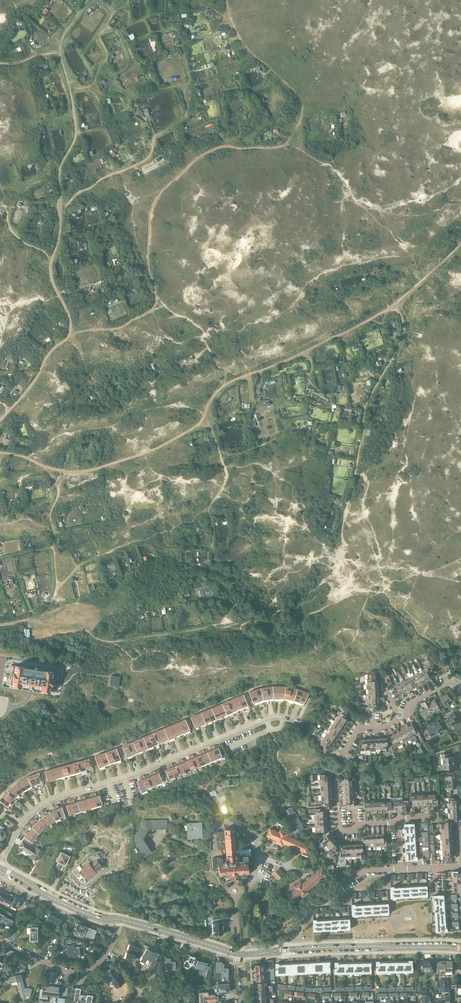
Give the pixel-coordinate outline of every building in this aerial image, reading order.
[(33,688),(33,687),(41,688),(41,691),(50,692),(54,693),(54,692),(55,692),(55,689),(54,689),(56,676),(57,676),(58,673),(57,673),(57,672),(53,672),(36,669),(37,666),(33,666),(32,668),(15,666),(11,665),(11,666),(10,666),(10,669),(11,669),(9,682),(8,681),(7,685),(8,685),(8,686),(12,686),(21,687),(21,685),(29,686),(29,687),(30,687),(29,690),(32,690),(33,688)] [(430,666),(422,670),(425,675),(423,676),(426,681),(427,681),(429,680),(432,684),(434,683),(431,678),(430,676),(434,674),(430,666)] [(422,670),(418,672),(421,678),(419,679),(422,684),(425,682),(426,685),(428,684),(427,681),(426,681),(423,676),(425,675),(422,670)] [(418,672),(413,675),(416,680),(414,681),(417,686),(418,686),(420,685),(422,687),(424,686),(422,684),(419,679),(421,678),(418,672)] [(367,679),(368,684),(372,684),(372,686),(378,686),(378,685),(378,682),(381,682),(381,680),(377,680),(376,680),(376,674),(370,674),(370,679),(367,679)] [(413,675),(409,677),(412,682),(410,683),(413,689),(416,687),(417,690),(419,689),(418,686),(417,686),(414,681),(416,680),(413,675)] [(109,685),(118,687),(119,680),(119,677),(111,676),(109,685)] [(409,677),(403,680),(409,691),(413,689),(410,683),(412,682),(409,677)] [(403,680),(398,683),(401,688),(403,687),(406,693),(409,691),(403,680)] [(401,688),(398,683),(393,686),(394,687),(398,694),(400,693),(401,695),(400,695),(402,698),(404,697),(403,694),(406,693),(403,687),(401,688)] [(258,702),(263,700),(261,688),(255,690),(258,702)] [(289,699),(294,700),(297,689),(291,688),(289,699)] [(294,700),(298,702),(302,691),(297,689),(294,700)] [(254,703),(258,702),(255,690),(249,692),(254,703)] [(302,691),(298,702),(303,704),(308,693),(302,691)] [(440,697),(445,708),(448,706),(449,708),(450,708),(451,709),(457,705),(455,702),(454,703),(452,700),(451,700),(447,693),(441,697),(440,697)] [(243,695),(238,697),(242,708),(248,706),(243,695)] [(238,697),(233,699),(237,710),(242,708),(238,697)] [(233,699),(227,702),(232,712),(237,710),(233,699)] [(429,699),(425,701),(431,713),(439,708),(435,701),(431,703),(429,699)] [(431,713),(425,701),(422,703),(424,707),(419,709),(424,717),(431,713)] [(227,702),(222,704),(227,714),(232,712),(227,702)] [(222,704),(217,706),(221,717),(227,714),(222,704)] [(217,706),(212,708),(216,719),(221,717),(217,706)] [(212,708),(206,710),(211,721),(216,719),(212,708)] [(206,710),(201,713),(206,723),(211,721),(206,710)] [(353,722),(352,722),(349,720),(348,720),(351,715),(346,712),(344,715),(340,712),(337,717),(342,720),(341,722),(346,725),(347,724),(348,722),(352,725),(353,722)] [(456,717),(453,712),(447,716),(448,717),(449,718),(445,720),(449,728),(456,724),(454,718),(456,717)] [(201,713),(196,715),(200,726),(206,723),(201,713)] [(200,726),(196,715),(191,717),(195,728),(200,726)] [(337,717),(335,721),(340,724),(338,726),(344,729),(345,727),(349,729),(350,727),(347,724),(346,725),(341,722),(342,720),(337,717)] [(185,720),(180,722),(184,733),(189,730),(185,720)] [(335,721),(332,725),(337,728),(336,730),(341,733),(343,731),(346,733),(348,731),(344,729),(338,726),(340,724),(335,721)] [(180,722),(174,724),(179,735),(184,733),(180,722)] [(411,726),(408,727),(408,728),(411,733),(413,732),(415,736),(419,733),(416,727),(414,728),(413,726),(413,725),(412,722),(409,723),(411,726)] [(428,728),(432,736),(443,730),(438,722),(435,723),(434,722),(430,724),(431,726),(428,728)] [(404,730),(403,730),(406,735),(408,734),(411,739),(415,737),(415,736),(413,732),(411,733),(408,728),(408,727),(406,723),(404,725),(406,728),(404,730)] [(174,724),(169,726),(174,737),(179,735),(174,724)] [(344,735),(341,733),(336,730),(337,728),(332,725),(329,729),(331,731),(334,733),(333,734),(338,738),(338,737),(339,737),(340,735),(344,737),(345,735),(344,735)] [(169,726),(164,729),(168,739),(174,737),(169,726)] [(402,731),(399,732),(400,732),(399,732),(402,738),(404,737),(406,742),(411,739),(408,734),(406,735),(403,730),(404,730),(403,727),(400,728),(402,731)] [(397,733),(395,735),(394,735),(397,740),(399,739),(402,744),(406,742),(404,737),(402,738),(399,732),(400,732),(399,732),(397,728),(395,730),(397,733)] [(164,729),(159,731),(163,742),(168,739),(164,729)] [(159,731),(153,733),(158,744),(163,742),(159,731)] [(331,731),(328,735),(331,737),(330,739),(335,742),(336,742),(337,739),(340,741),(341,739),(339,737),(338,737),(338,738),(333,734),(334,733),(331,731)] [(393,749),(397,747),(402,744),(399,739),(397,740),(394,735),(395,735),(394,732),(391,733),(393,736),(390,737),(393,743),(390,744),(393,749)] [(153,733),(148,735),(153,746),(158,744),(153,733)] [(324,738),(325,739),(329,741),(327,743),(333,746),(334,744),(338,746),(339,744),(338,743),(336,742),(335,742),(330,739),(331,737),(328,735),(326,734),(324,738)] [(148,735),(143,737),(147,748),(153,746),(148,735)] [(143,737),(138,740),(142,750),(147,748),(143,737)] [(337,748),(335,747),(333,746),(327,743),(329,741),(325,739),(323,742),(322,741),(320,744),(324,747),(323,750),(328,754),(332,748),(335,750),(337,748)] [(138,740),(132,742),(137,753),(142,750),(138,740)] [(132,742),(127,744),(132,755),(137,753),(132,742)] [(132,755),(127,744),(122,746),(126,757),(132,755)] [(218,748),(212,750),(216,759),(221,756),(218,748)] [(116,749),(111,751),(115,762),(120,760),(116,749)] [(212,750),(207,753),(211,761),(216,759),(212,750)] [(111,751),(105,753),(109,764),(115,762),(111,751)] [(105,753),(100,755),(104,766),(109,764),(105,753)] [(207,753),(202,755),(206,763),(211,761),(207,753)] [(444,758),(444,761),(444,764),(442,764),(442,769),(456,768),(456,760),(454,760),(453,757),(448,757),(448,753),(441,754),(442,758),(444,758)] [(104,766),(100,755),(95,757),(99,768),(104,766)] [(202,755),(197,757),(200,765),(206,763),(202,755)] [(197,757),(191,759),(195,768),(200,765),(197,757)] [(89,759),(83,760),(86,769),(91,768),(89,759)] [(191,759),(186,761),(190,770),(195,768),(191,759)] [(83,760),(78,762),(80,771),(86,769),(83,760)] [(186,761),(181,764),(185,772),(190,770),(186,761)] [(78,762),(72,763),(75,772),(80,771),(78,762)] [(72,763),(67,765),(69,774),(75,772),(72,763)] [(181,764),(176,766),(179,774),(185,772),(181,764)] [(176,766),(171,768),(174,777),(179,774),(176,766)] [(174,777),(171,768),(165,770),(169,779),(174,777)] [(39,773),(33,775),(36,784),(41,782),(39,773)] [(158,773),(153,776),(157,784),(162,782),(158,773)] [(33,775),(27,777),(31,785),(36,784),(33,775)] [(153,776),(148,778),(151,786),(157,784),(153,776)] [(448,789),(447,789),(447,793),(451,792),(451,794),(457,794),(457,788),(457,776),(448,776),(448,789)] [(27,777),(22,780),(26,788),(31,785),(27,777)] [(148,778),(142,780),(146,789),(151,786),(148,778)] [(22,780),(17,783),(22,791),(26,788),(22,780)] [(146,789),(142,780),(137,782),(141,791),(146,789)] [(17,783),(12,787),(18,794),(22,791),(17,783)] [(12,787),(7,791),(14,797),(18,794),(12,787)] [(7,791),(3,795),(10,801),(14,797),(7,791)] [(435,793),(430,793),(430,799),(432,799),(433,805),(432,805),(432,808),(435,808),(435,805),(438,805),(438,798),(436,798),(435,793)] [(415,800),(415,794),(410,794),(410,803),(412,803),(412,805),(412,806),(412,809),(414,809),(414,806),(417,806),(418,806),(417,800),(415,800)] [(3,795),(0,799),(0,801),(6,806),(10,801),(3,795)] [(99,795),(93,797),(96,806),(102,804),(99,795)] [(93,797),(88,799),(91,808),(96,806),(93,797)] [(88,799),(83,801),(85,809),(91,808),(88,799)] [(83,801),(77,802),(80,811),(85,809),(83,801)] [(370,807),(370,801),(364,801),(365,811),(367,810),(367,813),(367,816),(369,816),(369,813),(372,813),(372,807),(370,807)] [(77,802),(72,804),(74,813),(80,811),(77,802)] [(74,813),(72,804),(66,806),(69,814),(74,813)] [(307,845),(290,837),(291,836),(292,835),(297,832),(300,837),(304,835),(301,830),(304,828),(293,806),(283,811),(293,830),(287,833),(280,831),(279,833),(270,829),(267,836),(276,840),(275,842),(283,845),(284,843),(303,851),(302,853),(309,856),(320,870),(302,883),(301,881),(295,886),(296,888),(288,895),(293,901),(301,894),(303,896),(309,891),(307,889),(325,875),(326,873),(310,854),(308,853),(309,852),(307,851),(309,846),(307,845)] [(61,807),(56,810),(60,818),(65,816),(61,807)] [(56,810),(50,812),(55,820),(60,818),(56,810)] [(50,812),(45,816),(50,823),(55,820),(50,812)] [(45,816),(40,819),(46,826),(50,823),(45,816)] [(40,819),(36,823),(42,830),(46,826),(40,819)] [(143,821),(133,839),(144,856),(151,852),(142,839),(148,829),(167,828),(167,820),(143,821)] [(202,837),(201,822),(186,823),(187,838),(202,837)] [(36,823),(32,828),(38,834),(42,830),(36,823)] [(405,824),(404,824),(404,825),(406,825),(406,829),(405,829),(405,834),(406,834),(406,838),(405,838),(405,843),(407,843),(407,847),(406,847),(406,852),(407,852),(408,856),(406,856),(406,861),(416,860),(416,857),(414,827),(414,824),(411,824),(407,824),(405,824)] [(32,828),(28,832),(35,838),(38,834),(32,828)] [(238,840),(237,840),(237,838),(237,833),(234,834),(233,828),(223,829),(224,829),(224,831),(216,832),(218,849),(220,849),(221,851),(225,851),(225,854),(226,854),(226,857),(212,858),(212,866),(218,866),(218,873),(228,873),(228,872),(230,872),(231,873),(235,873),(235,871),(238,871),(238,872),(248,871),(248,862),(252,862),(251,855),(250,855),(250,850),(250,849),(244,849),(241,850),(235,850),(235,844),(238,844),(238,840)] [(35,838),(28,832),(24,837),(32,842),(35,838)] [(325,846),(326,845),(329,843),(328,841),(333,837),(329,833),(324,837),(326,839),(322,842),(325,846)] [(326,845),(330,849),(333,846),(331,845),(336,841),(333,837),(328,841),(329,843),(326,845)] [(44,851),(43,850),(37,846),(36,848),(23,840),(20,846),(33,854),(32,856),(38,860),(44,851)] [(333,846),(330,849),(333,853),(336,850),(335,849),(339,845),(336,841),(331,845),(333,846)] [(60,862),(60,861),(66,864),(70,855),(61,850),(58,857),(56,859),(57,860),(57,861),(60,862)] [(97,853),(96,852),(90,856),(87,858),(89,860),(82,866),(84,868),(80,871),(83,874),(82,875),(83,877),(84,876),(87,879),(92,875),(93,877),(94,876),(95,877),(106,868),(102,862),(103,861),(102,859),(104,858),(103,858),(106,855),(105,854),(104,855),(100,850),(97,853)] [(447,854),(443,855),(443,860),(446,860),(446,863),(452,863),(452,857),(453,857),(453,858),(456,858),(456,855),(453,855),(453,853),(453,852),(447,852),(447,854)] [(278,869),(272,874),(278,880),(284,875),(278,869)] [(391,892),(391,898),(393,898),(393,897),(397,897),(397,898),(402,898),(402,896),(406,896),(406,897),(411,897),(411,896),(415,895),(415,897),(420,896),(420,895),(424,895),(424,896),(428,896),(428,894),(427,886),(425,886),(424,886),(394,888),(391,888),(391,892)] [(4,902),(11,905),(11,906),(15,897),(15,898),(9,895),(0,891),(0,900),(4,902)] [(440,895),(434,896),(434,897),(435,897),(436,901),(434,901),(435,906),(436,906),(436,910),(435,910),(435,915),(436,915),(437,919),(435,919),(436,924),(437,924),(437,928),(436,928),(436,932),(446,931),(446,928),(444,898),(444,895),(440,895)] [(11,906),(9,909),(14,912),(16,908),(21,900),(15,897),(11,906)] [(353,909),(352,909),(353,916),(354,916),(354,914),(358,914),(358,915),(363,915),(363,914),(367,914),(367,915),(372,915),(372,913),(376,913),(376,914),(381,914),(381,913),(385,912),(385,914),(389,914),(389,904),(386,904),(355,906),(352,906),(353,909)] [(46,921),(54,925),(53,927),(58,929),(62,920),(49,914),(46,921)] [(0,922),(10,928),(13,921),(9,919),(10,919),(3,915),(0,922)] [(224,918),(212,919),(214,935),(223,934),(222,929),(223,929),(223,926),(225,926),(224,918)] [(314,925),(313,925),(314,931),(315,931),(315,930),(319,929),(319,931),(324,930),(324,929),(328,929),(328,930),(333,930),(333,929),(337,928),(337,930),(342,929),(342,928),(346,928),(346,929),(351,929),(350,919),(347,919),(334,920),(332,920),(317,921),(314,921),(314,925)] [(74,928),(72,935),(73,936),(74,937),(75,937),(76,937),(77,937),(83,939),(84,935),(90,938),(90,937),(94,938),(96,932),(95,932),(95,930),(77,924),(76,928),(74,928)] [(7,939),(13,942),(17,934),(13,932),(12,934),(10,933),(7,939)] [(65,946),(66,949),(68,949),(69,957),(84,955),(83,946),(74,947),(74,944),(71,945),(65,946)] [(126,952),(124,958),(132,961),(134,956),(136,956),(139,948),(130,944),(129,945),(127,953),(126,952)] [(15,953),(9,949),(6,955),(12,958),(15,953)] [(147,959),(151,962),(148,968),(153,971),(158,961),(156,960),(159,954),(155,952),(155,953),(151,951),(147,949),(140,961),(144,964),(147,959)] [(185,960),(185,961),(184,961),(184,962),(183,963),(183,964),(182,965),(182,966),(183,967),(183,968),(184,969),(185,970),(186,969),(188,968),(189,968),(192,965),(194,965),(193,968),(205,972),(207,963),(194,960),(195,957),(190,956),(188,960),(186,960),(185,960)] [(164,969),(174,970),(175,963),(170,962),(170,959),(165,959),(164,969)] [(452,961),(437,961),(437,972),(438,972),(439,972),(439,970),(442,970),(442,973),(445,973),(445,972),(452,972),(452,961)] [(20,973),(21,974),(24,972),(23,968),(24,966),(17,962),(16,966),(13,970),(20,973)] [(217,976),(228,977),(228,968),(222,968),(222,964),(221,964),(221,962),(217,962),(217,976)] [(276,968),(276,975),(277,975),(277,974),(281,973),(281,975),(286,974),(286,973),(290,973),(290,974),(294,974),(295,974),(295,972),(299,972),(299,974),(304,973),(304,972),(308,972),(308,973),(313,973),(313,971),(317,971),(317,972),(322,972),(322,971),(326,971),(326,972),(331,972),(330,965),(330,962),(279,965),(276,965),(276,968)] [(376,966),(376,973),(378,973),(378,971),(382,971),(382,973),(387,972),(387,971),(391,971),(391,972),(396,972),(396,971),(400,971),(400,972),(405,972),(405,971),(409,971),(409,972),(413,972),(413,965),(413,962),(409,962),(379,963),(376,963),(376,966)] [(335,967),(335,974),(336,974),(336,972),(340,972),(340,973),(345,973),(345,972),(349,972),(349,973),(354,973),(354,972),(358,972),(358,973),(363,973),(363,972),(367,971),(367,973),(372,973),(371,966),(371,963),(338,964),(335,964),(335,967)] [(107,975),(103,978),(107,984),(107,983),(111,981),(113,983),(115,986),(122,982),(113,969),(107,974),(107,975)] [(19,974),(14,975),(4,978),(6,984),(15,981),(19,997),(25,996),(28,997),(29,993),(30,989),(26,988),(23,988),(21,980),(21,977),(19,974)] [(440,989),(436,989),(436,992),(440,992),(449,991),(448,979),(439,980),(440,989)] [(40,989),(39,998),(40,998),(47,999),(47,996),(48,995),(58,996),(59,991),(59,987),(62,983),(57,980),(56,982),(51,982),(51,986),(48,986),(48,987),(44,987),(44,989),(40,989)] [(216,984),(216,988),(214,988),(214,993),(216,993),(216,994),(221,993),(224,993),(229,993),(228,983),(216,984)] [(83,1002),(90,1002),(91,996),(86,995),(78,994),(79,988),(75,988),(72,1000),(76,1001),(76,1002),(77,1002),(77,1001),(83,1002)] [(208,1002),(216,1002),(215,1000),(216,1000),(216,996),(215,996),(215,995),(208,995),(208,991),(199,992),(199,1002),(208,1002)] [(422,998),(422,1002),(430,1002),(430,997),(429,997),(429,995),(422,995),(422,998)]
